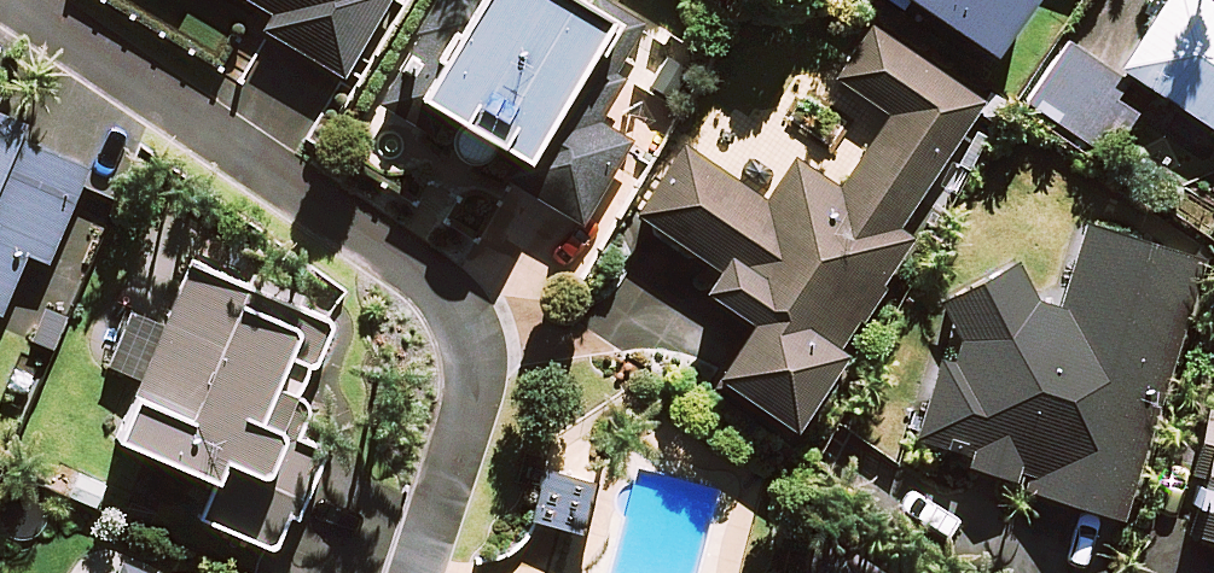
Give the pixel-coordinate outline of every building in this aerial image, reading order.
[(272,12),(262,28),(341,74),(383,0),(251,0),(272,12)] [(650,20),(615,0),(599,0),(597,4),(591,0),(439,0),(379,106),(513,183),(581,222),(629,138),(594,118),(650,20)] [(997,32),(1019,0),(949,0),(997,32)] [(1207,0),(1164,0),(1121,66),(1213,126),(1213,4),(1207,0)] [(981,96),(870,26),(837,78),(890,112),(842,187),(796,157),(769,198),(685,145),(640,216),(718,266),(705,287),(753,318),(717,374),(794,423),(902,253),(888,244),(981,96)] [(703,57),(665,37),(637,89),(676,109),(703,57)] [(1137,88),(1067,40),(1025,101),(1095,149),(1137,88)] [(21,249),(49,261),(67,219),(90,166),(30,140),(35,129),(0,114),(0,299),(21,249)] [(953,366),(941,362),(917,439),(971,456),(968,466),(979,469),(1007,478),(1006,483),(1129,521),(1208,269),(1085,231),(1061,309),(1039,302),(1011,259),(944,303),(964,333),(953,366)] [(329,328),(187,268),(162,327),(130,313),(108,364),(143,379),(120,435),(217,476),(200,516),(275,548),(301,486),(268,472),(329,328)] [(1184,531),(1213,538),(1213,408),(1184,531)] [(121,561),(116,572),(150,572),(121,561)]
